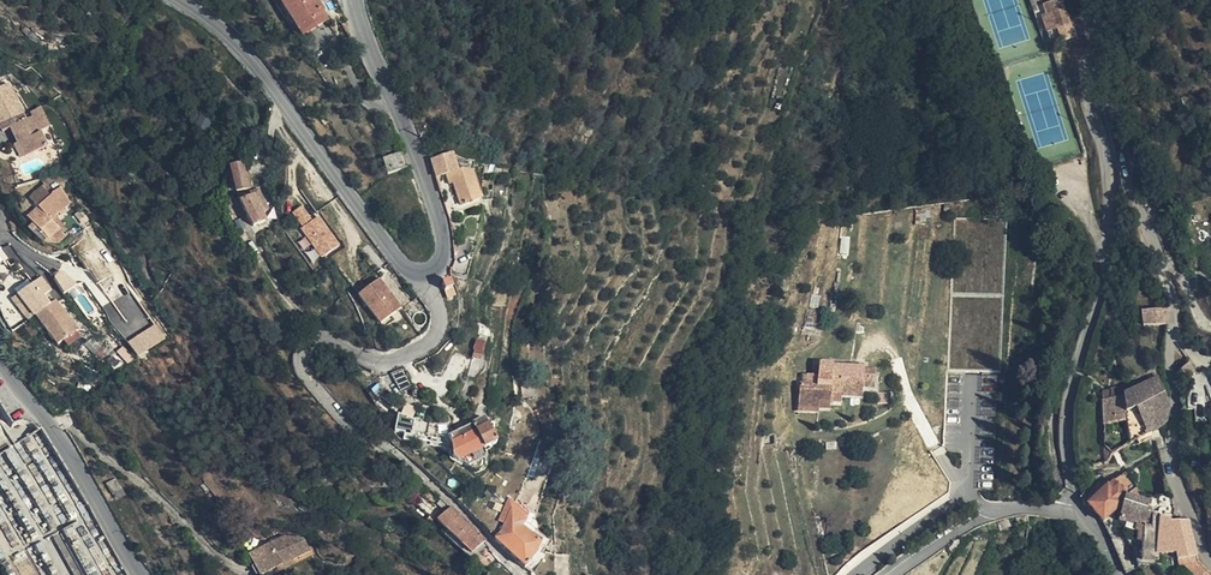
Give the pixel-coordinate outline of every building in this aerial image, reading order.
[(315,0),(287,0),(281,4),(290,17),(293,15),(302,29),(314,22),(317,27),(326,22),(321,13),(323,12),(315,0)] [(1043,6),(1046,15),(1051,13),(1057,30),(1071,25),(1062,0),(1058,0),(1043,6)] [(1041,17),(1047,34),(1057,30),(1051,13),(1046,15),(1041,17)] [(290,17),(302,38),(317,27),(314,22),(302,29),(293,15),(290,17)] [(3,133),(10,129),(18,144),(25,158),(48,146),(33,117),(26,121),(7,84),(0,88),(0,128),(3,133)] [(1181,99),(1183,108),(1191,106),(1189,97),(1181,99)] [(1210,130),(1210,107),(1210,104),(1198,109),(1208,131),(1210,130)] [(1191,106),(1183,108),(1186,119),(1193,117),(1191,106)] [(53,119),(58,115),(50,108),(47,112),(53,119)] [(25,158),(18,144),(14,146),(21,160),(25,158)] [(387,175),(406,169),(401,154),(382,161),(387,175)] [(452,154),(431,162),(435,178),(444,175),(447,174),(451,185),(453,184),(457,195),(448,198),(451,210),(480,201),(471,172),(461,170),(458,171),(452,154)] [(493,175),(493,174),(494,166),(484,164),(483,174),(493,175)] [(243,165),(230,168),(236,192),(248,190),(243,165)] [(507,174),(508,168),(494,166),(493,174),(507,174)] [(37,230),(48,241),(60,230),(51,222),(55,218),(71,204),(60,189),(51,195),(51,197),(49,198),(42,188),(30,201),(38,209),(27,220),(32,225),(28,230),(32,234),(37,230)] [(257,191),(239,198),(252,227),(266,222),(262,213),(268,210),(257,191)] [(339,247),(321,213),(311,218),(304,204),(292,210),(318,258),(339,247)] [(51,222),(60,230),(64,227),(55,218),(51,222)] [(850,238),(841,237),(840,254),(848,255),(850,238)] [(87,241),(84,238),(78,243),(80,246),(87,241)] [(78,248),(86,260),(96,254),(87,241),(80,246),(78,248)] [(72,276),(77,285),(82,284),(74,268),(70,272),(72,276)] [(302,282),(306,278),(299,270),(295,274),(302,282)] [(57,284),(64,295),(72,289),(77,285),(72,276),(57,284)] [(23,304),(34,317),(36,316),(58,346),(78,330),(56,301),(50,305),(44,296),(50,291),(41,279),(11,301),(17,308),(20,306),(23,304)] [(464,290),(467,281),(458,279),(458,290),(464,290)] [(482,283),(473,279),(467,293),(475,297),(482,283)] [(381,325),(401,309),(379,282),(359,297),(381,325)] [(455,297),(449,282),(441,286),(447,300),(455,297)] [(128,293),(103,307),(122,338),(141,327),(135,318),(141,315),(128,293)] [(20,306),(31,320),(34,317),(23,304),(20,306)] [(1168,311),(1167,310),(1141,313),(1142,327),(1167,326),(1168,311)] [(127,340),(137,356),(167,338),(157,322),(127,340)] [(478,337),(472,359),(479,361),(481,352),(479,349),(483,346),(485,338),(478,337)] [(862,368),(852,367),(832,365),(832,364),(819,363),(818,375),(810,374),(810,383),(804,383),(800,383),(798,404),(819,406),(820,399),(830,400),(830,395),(840,396),(841,393),(853,394),(853,385),(861,385),(862,368)] [(1191,364),(1184,369),(1181,371),(1189,381),(1199,374),(1191,364)] [(401,370),(392,375),(400,392),(409,387),(401,370)] [(1125,420),(1128,445),(1137,441),(1140,445),(1149,440),(1147,435),(1135,408),(1162,390),(1157,379),(1123,396),(1123,397),(1102,402),(1103,424),(1125,420)] [(860,397),(861,385),(853,385),(853,394),(841,393),(840,396),(850,396),(860,397)] [(1101,392),(1102,402),(1123,397),(1123,396),(1122,387),(1101,392)] [(1135,408),(1147,435),(1161,427),(1165,424),(1167,420),(1162,412),(1170,406),(1165,396),(1162,390),(1135,408)] [(414,422),(398,416),(395,433),(404,435),(404,436),(411,438),(411,432),(416,433),(416,438),(415,441),(450,446),(451,459),(456,462),(468,468),(484,460),(484,451),(496,445),(483,420),(471,426),(449,437),(449,425),(428,425),(414,422)] [(1137,501),(1139,494),(1139,492),(1125,474),(1113,482),(1125,497),(1137,501)] [(114,494),(121,489),(115,480),(108,485),(114,494)] [(420,480),(407,495),(410,497),(423,483),(420,480)] [(1088,506),(1102,523),(1123,502),(1125,497),(1113,482),(1088,506)] [(125,495),(121,489),(114,494),(118,500),(125,495)] [(404,498),(399,501),(408,509),(414,503),(406,496),(404,498)] [(1147,504),(1137,501),(1125,497),(1123,502),(1122,509),(1144,515),(1147,504)] [(436,505),(445,514),(451,509),(441,500),(436,505)] [(501,548),(524,570),(533,560),(540,545),(521,528),(524,524),(527,517),(516,507),(508,501),(499,524),(504,526),(501,532),(496,530),(494,535),(496,537),(494,541),(501,548)] [(438,522),(445,529),(470,554),(484,542),(451,509),(445,514),(438,522)] [(1151,532),(1151,517),(1144,515),(1122,509),(1118,523),(1119,524),(1134,528),(1151,532)] [(3,511),(0,512),(0,525),(11,547),(18,543),(3,511)] [(1139,563),(1153,564),(1157,564),(1157,556),(1155,556),(1158,520),(1151,517),(1151,532),(1134,528),(1134,534),(1137,534),(1142,535),(1139,563)] [(1157,556),(1175,555),(1168,524),(1167,520),(1158,520),(1155,556),(1157,556)] [(1177,562),(1197,557),(1188,523),(1168,524),(1175,555),(1177,562)] [(62,527),(72,545),(72,546),(88,574),(102,574),(95,563),(103,559),(91,560),(100,555),(84,525),(62,527)] [(471,560),(487,545),(484,542),(470,554),(445,529),(442,533),(471,560)] [(59,534),(53,537),(74,574),(81,574),(59,534)] [(292,560),(310,551),(302,537),(282,536),(261,548),(266,558),(255,565),(260,574),(265,574),(292,560)] [(1115,551),(1125,574),(1137,569),(1134,563),(1121,536),(1111,541),(1115,551)] [(266,558),(261,548),(249,555),(255,565),(266,558)] [(568,558),(568,556),(559,557),(560,574),(569,574),(568,558)] [(429,568),(434,571),(440,563),(435,559),(429,568)] [(295,564),(292,560),(265,574),(274,574),(295,564)] [(448,569),(440,563),(434,571),(440,574),(444,574),(448,569)]
